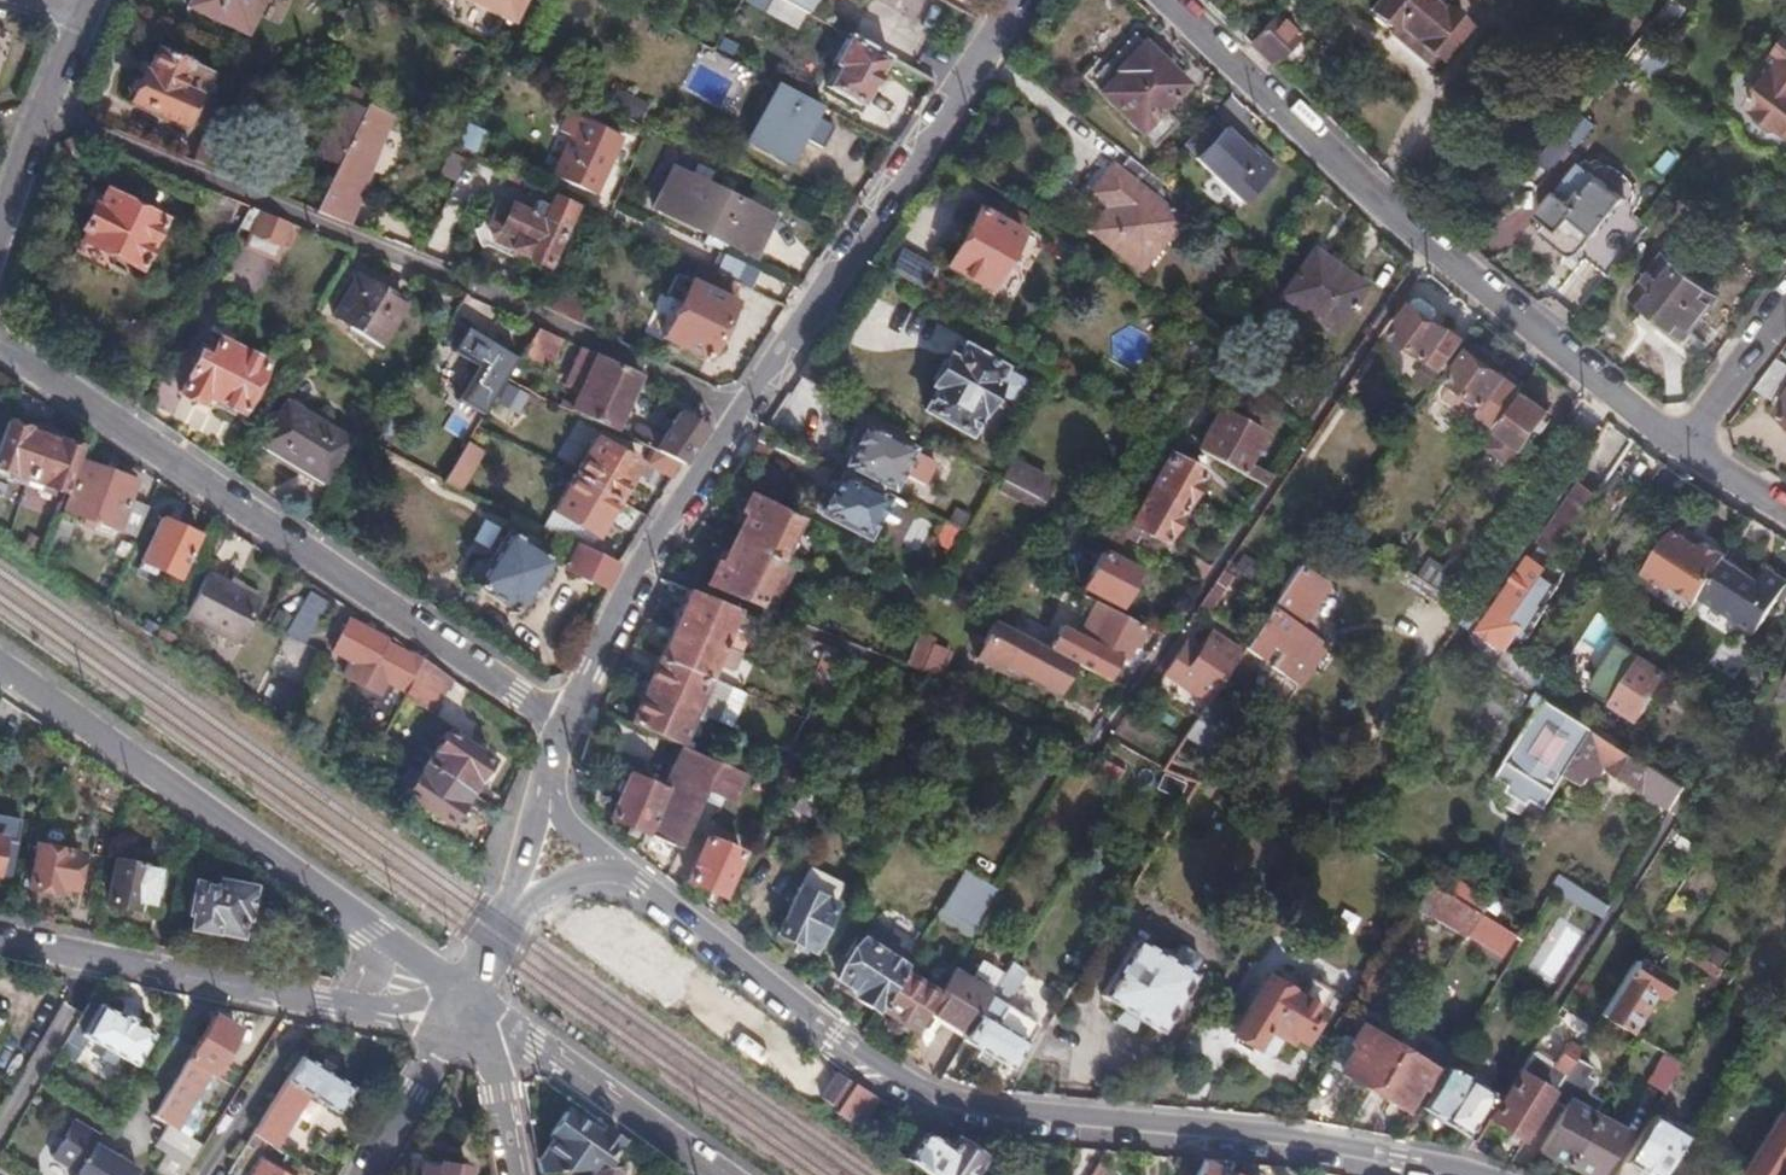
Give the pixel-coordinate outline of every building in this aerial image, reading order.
[(249,0),(194,0),(189,10),(234,32),(249,0)] [(234,32),(248,39),(266,0),(249,0),(234,32)] [(532,0),(457,0),(518,29),(532,0)] [(815,0),(776,0),(806,16),(815,0)] [(1368,10),(1371,13),(1370,14),(1383,25),(1384,24),(1390,29),(1388,31),(1431,67),(1448,49),(1450,51),(1460,38),(1457,35),(1467,24),(1461,20),(1465,15),(1449,2),(1445,6),(1441,3),(1438,6),(1431,0),(1377,0),(1368,10)] [(1249,43),(1273,64),(1302,31),(1278,10),(1249,43)] [(1620,56),(1634,68),(1655,41),(1641,29),(1620,56)] [(860,108),(886,61),(887,57),(848,37),(847,38),(832,67),(837,69),(826,90),(860,108)] [(1080,81),(1096,96),(1115,76),(1113,74),(1141,44),(1133,37),(1080,81)] [(1766,68),(1785,84),(1785,42),(1766,68)] [(1115,76),(1096,96),(1152,149),(1174,126),(1161,114),(1186,87),(1141,44),(1113,74),(1115,76)] [(130,96),(128,102),(181,126),(193,101),(198,103),(210,77),(154,52),(145,74),(141,72),(137,82),(134,80),(129,83),(126,91),(130,96)] [(1766,68),(1761,76),(1767,81),(1759,91),(1785,112),(1785,84),(1766,68)] [(823,100),(777,75),(744,135),(790,161),(804,137),(824,145),(831,125),(816,117),(823,100)] [(1759,91),(1748,106),(1756,111),(1754,114),(1755,123),(1772,135),(1780,133),(1782,130),(1785,133),(1785,112),(1759,91)] [(317,156),(338,166),(364,112),(342,102),(317,156)] [(366,108),(364,112),(338,166),(315,215),(349,228),(358,206),(349,203),(388,119),(366,108)] [(553,177),(590,195),(615,142),(565,117),(556,133),(571,141),(553,177)] [(1272,170),(1261,159),(1250,159),(1243,152),(1222,132),(1220,134),(1207,122),(1183,149),(1195,160),(1193,164),(1242,209),(1270,178),(1272,170)] [(189,164),(221,177),(230,156),(198,143),(189,164)] [(1250,159),(1261,159),(1247,147),(1243,152),(1250,159)] [(1153,181),(1126,160),(1094,197),(1110,211),(1092,235),(1138,272),(1189,210),(1153,181)] [(700,247),(719,256),(724,245),(751,257),(770,218),(714,191),(670,170),(651,210),(705,235),(700,247)] [(1583,249),(1613,272),(1649,226),(1620,202),(1623,198),(1598,177),(1574,205),(1557,191),(1539,214),(1548,221),(1539,233),(1564,253),(1579,254),(1583,249)] [(237,206),(201,192),(187,226),(223,241),(237,206)] [(1016,232),(1026,214),(990,192),(979,211),(1016,232)] [(85,236),(80,245),(138,272),(163,224),(104,197),(98,211),(94,209),(81,235),(85,236)] [(545,266),(570,209),(551,200),(547,208),(535,202),(518,240),(528,244),(523,256),(545,266)] [(1016,232),(979,211),(978,210),(946,268),(986,290),(1018,232),(1016,232)] [(324,265),(333,245),(249,211),(237,231),(253,237),(248,250),(275,261),(281,248),(324,265)] [(1312,253),(1281,298),(1334,333),(1364,288),(1312,253)] [(1687,337),(1706,311),(1717,297),(1664,255),(1633,295),(1648,306),(1687,337)] [(735,287),(694,267),(687,282),(673,276),(663,298),(677,304),(660,340),(705,361),(707,356),(712,358),(719,343),(714,341),(722,325),(727,327),(734,313),(729,310),(732,303),(729,301),(735,287)] [(359,280),(334,319),(376,343),(400,303),(359,280)] [(539,309),(573,325),(582,305),(548,289),(539,309)] [(1426,360),(1443,372),(1463,344),(1433,323),(1437,318),(1434,309),(1423,301),(1412,303),(1390,334),(1426,360)] [(1687,337),(1648,306),(1641,315),(1688,353),(1714,317),(1706,311),(1687,337)] [(483,419),(517,363),(465,332),(451,355),(475,369),(456,401),(483,419)] [(536,332),(519,358),(544,369),(558,342),(536,332)] [(201,348),(178,395),(199,405),(202,397),(216,404),(214,408),(231,416),(233,411),(238,413),(262,365),(216,343),(211,353),(201,348)] [(1443,399),(1489,435),(1521,392),(1489,369),(1493,362),(1493,353),(1482,345),(1473,347),(1441,392),(1443,399)] [(935,388),(923,412),(968,435),(995,386),(1001,389),(1009,374),(960,347),(951,362),(942,357),(927,384),(935,388)] [(562,390),(577,397),(594,358),(580,351),(562,390)] [(570,414),(592,425),(616,368),(594,358),(577,397),(570,414)] [(1755,388),(1774,400),(1785,382),(1785,364),(1776,358),(1755,388)] [(1428,393),(1443,372),(1426,360),(1411,381),(1428,393)] [(592,425),(612,434),(639,378),(616,368),(592,425)] [(817,407),(825,393),(798,380),(789,392),(817,407)] [(1776,411),(1785,417),(1785,395),(1776,411)] [(1490,449),(1509,462),(1517,452),(1521,448),(1546,412),(1524,396),(1497,435),(1499,436),(1490,449)] [(346,444),(284,406),(260,445),(322,483),(346,444)] [(1242,478),(1249,465),(1265,437),(1217,411),(1194,451),(1242,478)] [(654,455),(679,467),(702,430),(677,416),(670,427),(665,424),(661,430),(667,433),(662,441),(654,455)] [(29,482),(43,437),(27,431),(5,423),(0,439),(0,471),(29,482)] [(43,437),(45,432),(29,426),(27,431),(43,437)] [(881,500),(884,496),(887,488),(891,488),(909,451),(863,428),(852,429),(847,441),(851,450),(844,465),(846,467),(869,479),(863,491),(881,500)] [(43,437),(59,442),(61,438),(45,432),(43,437)] [(628,443),(637,447),(642,435),(634,432),(628,443)] [(662,441),(642,435),(637,447),(654,455),(662,441)] [(82,451),(59,442),(43,437),(29,482),(66,495),(82,451)] [(573,476),(616,502),(637,467),(594,442),(573,476)] [(443,484),(458,491),(480,455),(466,446),(443,484)] [(646,467),(671,479),(679,467),(654,455),(646,467)] [(1145,492),(1182,512),(1202,476),(1166,456),(1145,492)] [(998,481),(1038,501),(1049,480),(1009,460),(998,481)] [(64,512),(135,538),(147,509),(127,502),(134,484),(81,465),(64,512)] [(1242,478),(1262,489),(1270,477),(1249,465),(1242,478)] [(884,501),(881,500),(863,491),(869,479),(846,467),(844,473),(840,480),(837,478),(830,493),(826,492),(819,495),(814,505),(816,508),(821,512),(820,515),(866,538),(884,501)] [(594,537),(616,502),(573,476),(552,512),(594,537)] [(1537,543),(1556,556),(1595,499),(1576,486),(1537,543)] [(1145,492),(1127,525),(1163,546),(1182,512),(1145,492)] [(733,541),(777,563),(796,523),(749,498),(743,511),(746,515),(733,541)] [(161,521),(141,563),(176,579),(196,538),(161,521)] [(1691,607),(1696,598),(1721,560),(1723,556),(1676,526),(1663,536),(1639,574),(1691,607)] [(505,534),(470,587),(514,617),(549,563),(505,534)] [(793,570),(777,563),(733,541),(721,566),(716,565),(706,587),(773,614),(793,570)] [(565,571),(603,590),(615,564),(576,547),(565,571)] [(1082,582),(1079,588),(1115,607),(1126,586),(1132,589),(1140,574),(1098,552),(1082,582)] [(1536,695),(1538,692),(1548,677),(1507,650),(1523,626),(1513,619),(1546,570),(1527,559),(1509,585),(1511,587),(1498,605),(1496,604),(1476,632),(1505,652),(1495,666),(1536,695)] [(1428,560),(1416,579),(1444,595),(1461,571),(1447,562),(1443,569),(1428,560)] [(1721,560),(1696,598),(1752,634),(1784,583),(1762,568),(1754,581),(1721,560)] [(1285,621),(1298,630),(1327,587),(1300,568),(1276,603),(1244,650),(1243,651),(1228,673),(1238,680),(1248,664),(1247,662),(1249,658),(1256,664),(1285,621)] [(1236,576),(1226,569),(1202,605),(1213,613),(1236,576)] [(207,575),(183,620),(235,647),(259,600),(207,575)] [(672,627),(721,647),(735,613),(687,593),(672,627)] [(1140,627),(1102,607),(1093,625),(1084,621),(1075,637),(1122,661),(1140,627)] [(287,637),(303,646),(316,621),(299,612),(287,637)] [(1468,612),(1461,622),(1469,628),(1476,618),(1468,612)] [(349,622),(333,654),(371,673),(376,663),(388,668),(396,651),(385,645),(386,641),(349,622)] [(882,658),(905,668),(918,635),(897,628),(894,626),(882,658)] [(658,659),(707,680),(721,647),(672,627),(658,659)] [(1243,651),(1244,650),(1214,629),(1211,633),(1243,651)] [(1228,673),(1243,651),(1211,633),(1203,644),(1198,652),(1185,643),(1166,672),(1209,702),(1228,673)] [(1072,665),(1015,635),(1007,651),(986,641),(974,663),(1000,676),(1004,668),(1056,694),(1072,665)] [(1198,652),(1203,644),(1191,635),(1185,643),(1198,652)] [(1617,637),(1586,687),(1637,721),(1667,672),(1617,637)] [(796,651),(829,664),(833,653),(800,640),(796,651)] [(919,673),(935,680),(946,654),(930,647),(919,673)] [(390,690),(404,697),(421,661),(409,652),(390,690)] [(701,693),(707,680),(658,659),(643,693),(692,714),(701,693)] [(421,661),(404,697),(433,711),(454,682),(421,661)] [(707,680),(701,693),(722,701),(727,689),(707,680)] [(1528,708),(1538,714),(1547,699),(1538,692),(1536,695),(1528,708)] [(629,726),(678,748),(692,714),(643,693),(629,726)] [(1545,808),(1565,776),(1594,730),(1547,699),(1538,714),(1497,778),(1511,786),(1507,792),(1528,805),(1532,800),(1545,808)] [(1192,726),(1182,741),(1210,759),(1219,744),(1192,726)] [(1644,793),(1658,772),(1598,732),(1594,730),(1565,776),(1583,786),(1588,778),(1599,775),(1605,767),(1644,793)] [(426,765),(468,792),(488,761),(447,734),(426,765)] [(677,850),(698,801),(715,764),(678,748),(660,791),(626,777),(608,821),(677,850)] [(715,764),(698,801),(718,809),(722,800),(729,803),(740,776),(715,764)] [(418,804),(443,821),(447,823),(468,792),(426,765),(419,776),(407,768),(393,788),(418,804)] [(436,833),(443,821),(418,804),(410,815),(436,833)] [(0,816),(0,873),(10,876),(21,819),(0,816)] [(1667,841),(1698,863),(1705,851),(1674,830),(1667,841)] [(705,839),(686,884),(719,899),(739,854),(705,839)] [(38,847),(29,888),(57,892),(58,887),(72,889),(78,854),(38,847)] [(991,900),(1006,873),(975,854),(959,880),(991,900)] [(116,864),(108,902),(135,908),(136,902),(152,905),(158,873),(116,864)] [(833,906),(843,911),(851,895),(852,891),(808,870),(807,872),(799,890),(797,889),(776,935),(812,953),(833,906)] [(1560,876),(1551,891),(1600,921),(1609,907),(1560,876)] [(218,891),(194,887),(189,917),(192,917),(190,928),(239,937),(242,920),(247,922),(247,916),(254,913),(255,903),(250,898),(251,892),(219,887),(218,891)] [(1463,940),(1477,918),(1428,887),(1414,910),(1463,940)] [(967,941),(972,932),(940,912),(935,921),(967,941)] [(879,1013),(903,973),(918,949),(892,933),(888,937),(871,927),(837,981),(849,989),(848,993),(852,996),(851,1000),(870,1012),(873,1010),(879,1013)] [(1132,940),(1098,996),(1158,1034),(1193,977),(1190,975),(1198,962),(1195,954),(1178,944),(1174,946),(1166,960),(1132,940)] [(1460,946),(1452,957),(1464,964),(1471,953),(1460,946)] [(1717,982),(1722,971),(1693,951),(1685,963),(1717,982)] [(1263,979),(1229,1034),(1263,1054),(1274,1037),(1287,1045),(1296,1050),(1300,1042),(1315,1052),(1346,1001),(1308,978),(1296,970),(1276,958),(1263,979)] [(1599,1018),(1626,1035),(1648,999),(1657,1004),(1668,987),(1633,964),(1599,1018)] [(1009,965),(990,995),(965,1036),(961,1043),(1011,1072),(1036,1027),(1002,1008),(1001,1010),(998,1009),(1007,993),(1011,995),(1023,974),(1009,965)] [(924,1012),(965,1036),(990,995),(949,971),(936,993),(924,1012)] [(911,1034),(924,1012),(936,993),(903,973),(879,1013),(911,1034)] [(99,1006),(82,1036),(132,1066),(151,1035),(99,1006)] [(153,1116),(170,1126),(176,1130),(191,1104),(234,1030),(217,1020),(224,1008),(218,1007),(153,1116)] [(1323,1066),(1369,1094),(1396,1050),(1357,1026),(1348,1041),(1340,1037),(1323,1066)] [(1287,1045),(1274,1037),(1263,1054),(1276,1062),(1287,1045)] [(1550,1077),(1558,1082),(1579,1050),(1570,1044),(1567,1049),(1563,1047),(1548,1069),(1553,1072),(1550,1077)] [(1396,1050),(1369,1094),(1401,1112),(1415,1087),(1418,1089),(1429,1070),(1396,1050)] [(1663,1096),(1679,1068),(1660,1057),(1643,1084),(1663,1096)] [(300,1061),(287,1081),(334,1110),(347,1089),(300,1061)] [(1487,1097),(1443,1072),(1420,1110),(1463,1137),(1487,1097)] [(817,1098),(835,1111),(851,1089),(832,1076),(817,1098)] [(1485,1123),(1519,1143),(1552,1091),(1539,1083),(1535,1089),(1516,1076),(1485,1123)] [(833,1114),(858,1130),(871,1110),(878,1101),(853,1085),(851,1089),(835,1111),(833,1114)] [(894,1125),(901,1116),(878,1101),(871,1110),(894,1125)] [(176,1130),(191,1139),(205,1112),(191,1104),(176,1130)] [(1539,1154),(1564,1167),(1591,1119),(1565,1104),(1539,1154)] [(1776,1117),(1740,1174),(1785,1174),(1785,1112),(1776,1117)] [(598,1171),(617,1144),(600,1132),(595,1136),(563,1113),(545,1136),(552,1141),(538,1162),(540,1174),(547,1174),(588,1172),(598,1171)] [(1564,1167),(1580,1174),(1595,1174),(1616,1134),(1591,1119),(1564,1167)] [(74,1120),(53,1156),(78,1171),(75,1174),(136,1174),(140,1169),(96,1144),(100,1135),(74,1120)] [(1658,1174),(1680,1140),(1648,1121),(1623,1162),(1646,1174),(1658,1174)] [(191,1139),(176,1130),(170,1126),(157,1147),(168,1155),(158,1170),(166,1174),(185,1174),(203,1147),(191,1139)] [(981,1158),(952,1139),(943,1153),(920,1138),(904,1162),(923,1174),(969,1174),(981,1158)] [(256,1174),(285,1174),(265,1161),(256,1174)] [(1227,1174),(1200,1162),(1194,1174),(1227,1174)] [(464,1174),(465,1171),(436,1166),(435,1171),(420,1168),(419,1174),(465,1174),(464,1174)]
